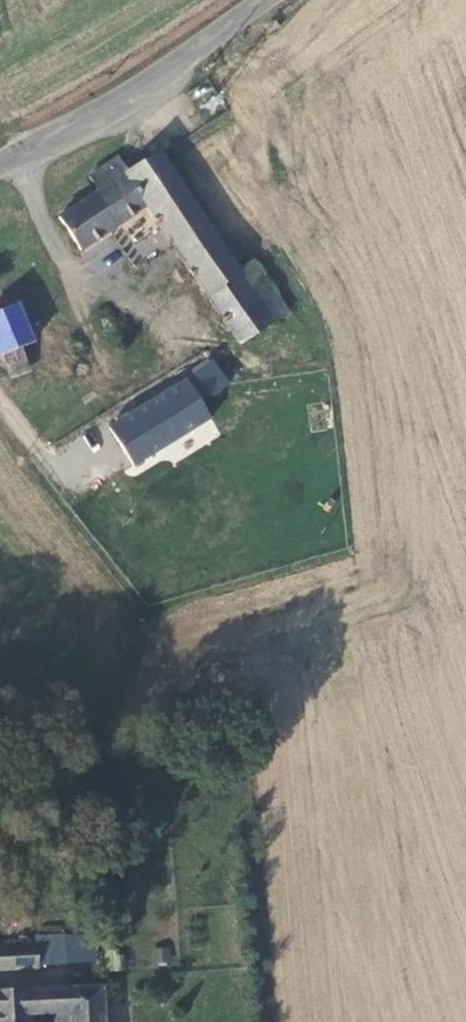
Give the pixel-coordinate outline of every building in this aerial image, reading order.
[(251,353),(281,332),(299,321),(263,271),(252,278),(160,155),(124,179),(115,166),(86,187),(95,200),(55,228),(80,263),(153,214),(251,353)] [(28,352),(13,318),(0,324),(0,364),(28,352)] [(116,431),(141,470),(200,432),(213,423),(189,384),(116,431)] [(215,456),(200,432),(141,470),(156,494),(215,456)] [(0,955),(0,972),(42,970),(41,954),(0,955)] [(107,985),(75,987),(76,1011),(54,1012),(54,1021),(109,1021),(107,985)] [(30,1013),(54,1012),(76,1011),(75,987),(0,992),(0,1021),(30,1021),(30,1013)]
